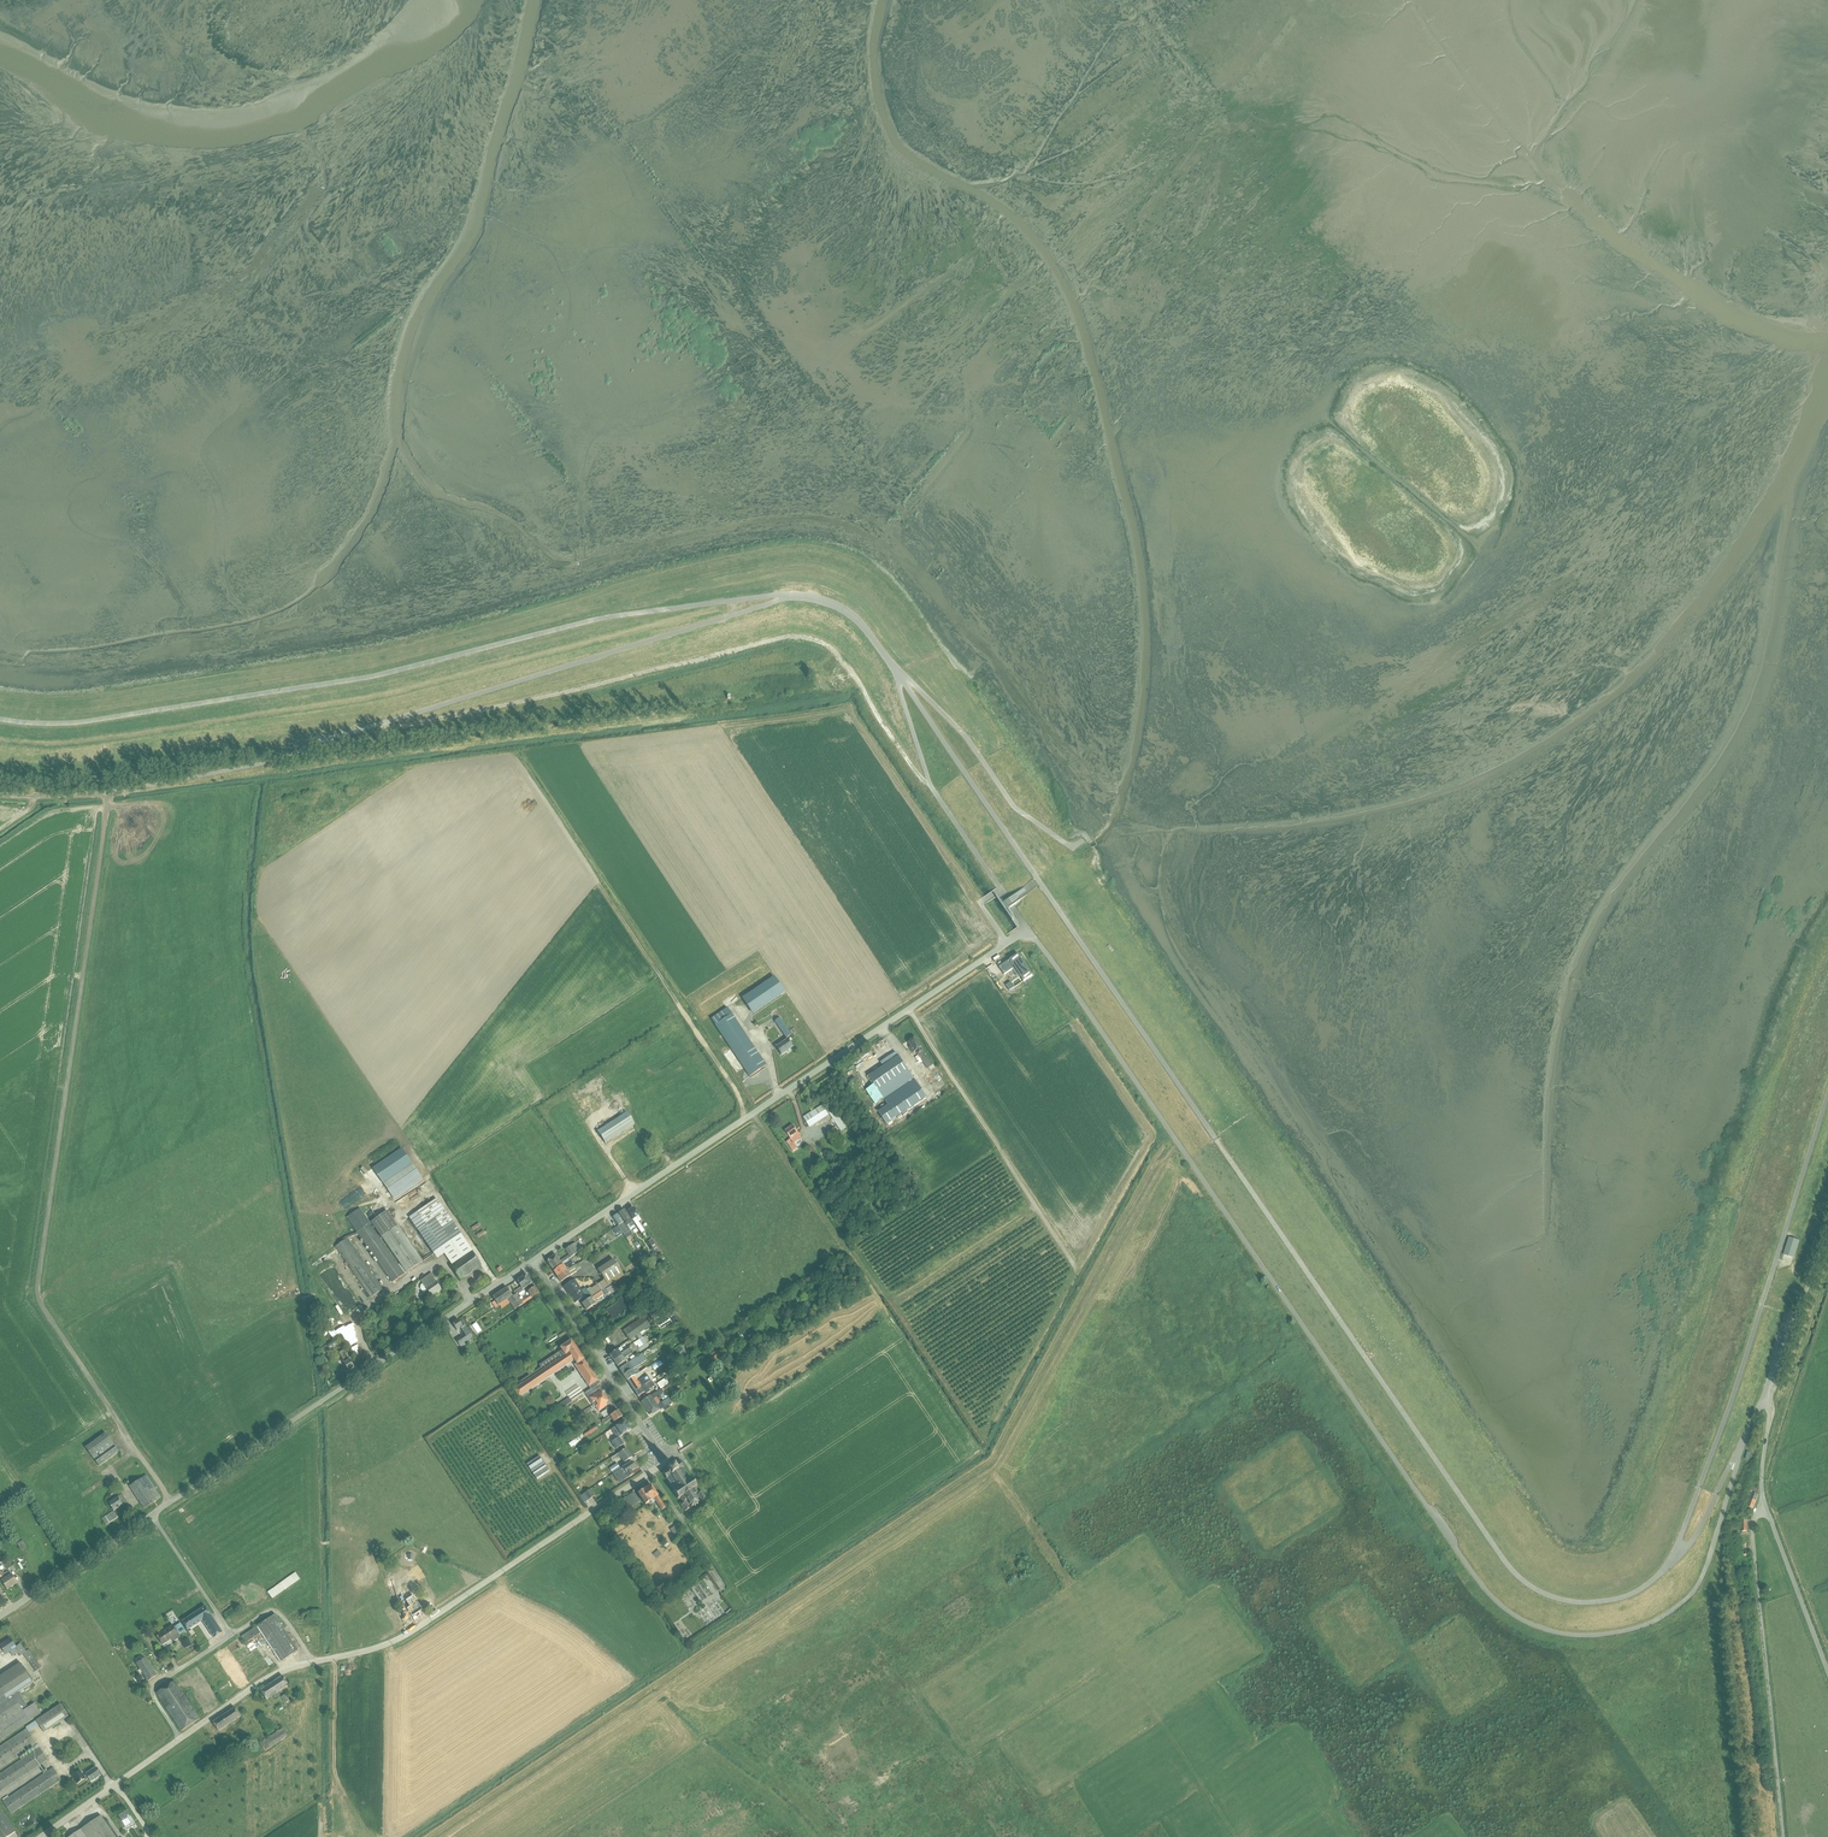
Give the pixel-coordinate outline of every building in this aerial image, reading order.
[(1038,869),(1033,861),(1037,859),(1034,854),(1036,853),(1033,849),(1023,856),(1033,872),(1038,869)] [(1024,889),(1002,904),(1006,910),(1028,895),(1024,889)] [(1018,955),(999,967),(1004,975),(1013,969),(1018,977),(1020,976),(1024,981),(1032,976),(1018,955)] [(774,976),(742,998),(753,1014),(785,992),(774,976)] [(1007,991),(1012,987),(1008,981),(1003,986),(1007,991)] [(727,1008),(711,1019),(749,1077),(766,1065),(727,1008)] [(780,1018),(774,1021),(786,1038),(792,1034),(790,1031),(789,1032),(780,1018)] [(912,1041),(909,1043),(912,1047),(910,1048),(913,1053),(915,1052),(917,1055),(918,1055),(927,1069),(929,1068),(930,1071),(935,1067),(933,1065),(924,1050),(923,1050),(921,1048),(922,1047),(916,1038),(915,1039),(915,1038),(911,1040),(912,1041)] [(787,1039),(775,1047),(781,1055),(793,1047),(787,1039)] [(875,1072),(869,1077),(888,1105),(878,1112),(887,1124),(927,1097),(899,1056),(875,1072)] [(822,1105),(804,1117),(809,1126),(828,1114),(822,1105)] [(832,1106),(827,1110),(841,1131),(846,1127),(832,1106)] [(627,1112),(597,1131),(605,1144),(635,1125),(627,1112)] [(793,1126),(785,1131),(791,1139),(787,1142),(793,1151),(797,1148),(794,1143),(802,1138),(793,1126)] [(412,1164),(383,1184),(394,1200),(423,1180),(412,1164)] [(354,1194),(348,1198),(351,1204),(358,1200),(354,1194)] [(437,1199),(409,1218),(437,1259),(444,1254),(451,1265),(450,1265),(461,1280),(482,1266),(472,1251),(437,1199)] [(357,1232),(369,1223),(370,1223),(369,1222),(360,1208),(347,1218),(356,1231),(357,1232)] [(633,1208),(627,1212),(641,1233),(644,1231),(637,1220),(636,1218),(638,1216),(633,1208)] [(624,1210),(618,1214),(629,1229),(631,1231),(636,1227),(633,1223),(633,1222),(624,1210)] [(369,1223),(357,1232),(356,1233),(346,1236),(339,1241),(340,1243),(335,1247),(336,1249),(331,1253),(327,1255),(326,1254),(311,1265),(321,1280),(346,1315),(362,1304),(335,1267),(335,1266),(337,1264),(334,1261),(332,1262),(331,1261),(329,1257),(332,1255),(337,1252),(338,1251),(371,1298),(383,1289),(347,1239),(358,1234),(360,1237),(361,1239),(368,1248),(392,1283),(405,1274),(381,1240),(382,1239),(406,1273),(422,1262),(387,1211),(375,1219),(371,1223),(381,1237),(380,1238),(369,1223)] [(617,1214),(612,1217),(618,1226),(626,1238),(632,1234),(630,1231),(624,1222),(617,1214)] [(614,1229),(612,1230),(617,1237),(623,1234),(618,1226),(614,1229)] [(1789,1240),(1775,1284),(1777,1284),(1786,1287),(1800,1243),(1792,1241),(1789,1240)] [(576,1254),(581,1251),(575,1243),(565,1250),(569,1255),(560,1261),(555,1255),(548,1260),(547,1262),(552,1270),(576,1254)] [(581,1251),(576,1254),(577,1257),(583,1253),(587,1251),(585,1248),(581,1251)] [(654,1253),(650,1255),(654,1262),(658,1259),(654,1253)] [(613,1283),(616,1281),(624,1276),(613,1259),(597,1270),(604,1280),(591,1289),(590,1287),(586,1290),(585,1288),(582,1290),(575,1279),(564,1287),(568,1294),(575,1303),(586,1296),(588,1295),(590,1299),(605,1289),(613,1283)] [(557,1277),(575,1265),(573,1262),(567,1265),(565,1266),(563,1264),(553,1271),(557,1277)] [(575,1265),(557,1277),(561,1282),(577,1271),(576,1270),(581,1267),(580,1266),(578,1267),(577,1264),(575,1265)] [(420,1287),(420,1289),(424,1294),(427,1291),(432,1297),(441,1290),(433,1279),(435,1278),(432,1273),(420,1281),(422,1284),(421,1285),(421,1286),(420,1287)] [(515,1295),(516,1294),(532,1283),(527,1275),(525,1275),(520,1278),(519,1278),(517,1279),(517,1280),(516,1281),(521,1288),(513,1292),(515,1295)] [(612,1285),(605,1290),(608,1294),(615,1289),(612,1285)] [(513,1297),(508,1300),(510,1303),(514,1310),(539,1293),(535,1287),(527,1292),(529,1295),(524,1299),(523,1299),(521,1300),(516,1294),(515,1295),(513,1297)] [(495,1301),(498,1306),(500,1305),(508,1300),(513,1297),(506,1288),(492,1297),(495,1301)] [(605,1289),(590,1299),(582,1304),(585,1309),(587,1308),(588,1310),(596,1304),(594,1301),(603,1295),(604,1296),(608,1294),(605,1289)] [(618,1302),(605,1310),(613,1321),(630,1310),(621,1297),(617,1300),(618,1302)] [(508,1300),(500,1305),(502,1309),(510,1303),(508,1300)] [(663,1303),(650,1312),(655,1320),(668,1311),(663,1303)] [(636,1336),(640,1333),(650,1327),(650,1326),(643,1317),(622,1330),(629,1340),(636,1336)] [(669,1318),(657,1325),(660,1329),(671,1322),(669,1318)] [(458,1320),(452,1324),(457,1331),(460,1329),(463,1333),(461,1335),(462,1336),(455,1340),(461,1348),(466,1345),(464,1343),(472,1337),(464,1325),(462,1327),(458,1320)] [(473,1333),(479,1330),(474,1320),(468,1324),(473,1333)] [(637,1345),(647,1339),(645,1336),(643,1337),(635,1342),(637,1345)] [(647,1339),(637,1345),(639,1348),(646,1343),(648,1343),(649,1341),(647,1339)] [(667,1339),(659,1344),(661,1347),(662,1346),(663,1348),(668,1345),(666,1343),(669,1341),(667,1339)] [(326,1345),(320,1349),(323,1353),(337,1345),(334,1341),(326,1345)] [(591,1390),(597,1386),(600,1384),(598,1381),(584,1360),(571,1341),(560,1348),(561,1350),(539,1365),(541,1367),(534,1372),(532,1370),(527,1373),(529,1375),(519,1382),(520,1385),(512,1390),(518,1399),(574,1361),(576,1364),(574,1365),(588,1387),(589,1387),(591,1390)] [(614,1361),(636,1346),(634,1343),(623,1350),(621,1347),(610,1355),(614,1361)] [(636,1346),(614,1361),(619,1369),(629,1362),(625,1358),(638,1350),(636,1346)] [(343,1350),(339,1353),(345,1362),(343,1363),(348,1371),(354,1367),(343,1350)] [(715,1350),(708,1355),(714,1363),(721,1358),(715,1350)] [(629,1362),(619,1369),(627,1381),(644,1370),(641,1367),(637,1370),(636,1369),(635,1368),(647,1361),(645,1358),(641,1354),(629,1362)] [(644,1370),(627,1381),(634,1392),(651,1381),(654,1379),(646,1368),(644,1370)] [(660,1389),(661,1389),(669,1384),(665,1378),(657,1384),(660,1389)] [(651,1381),(634,1392),(638,1397),(644,1392),(646,1395),(650,1392),(649,1390),(655,1386),(651,1381)] [(569,1398),(572,1402),(584,1393),(578,1386),(567,1394),(569,1398)] [(597,1386),(591,1390),(585,1394),(592,1405),(605,1397),(602,1392),(600,1390),(600,1391),(597,1386)] [(661,1389),(660,1389),(641,1402),(650,1415),(652,1415),(663,1408),(665,1411),(670,1408),(668,1405),(672,1402),(675,1400),(671,1396),(668,1398),(660,1403),(656,1397),(663,1392),(661,1389)] [(605,1397),(592,1405),(594,1408),(595,1407),(598,1412),(607,1406),(605,1404),(608,1402),(607,1401),(608,1400),(606,1397),(606,1398),(605,1397)] [(572,1402),(569,1398),(559,1404),(562,1409),(572,1402)] [(606,1409),(601,1413),(604,1418),(610,1415),(606,1409)] [(618,1410),(602,1421),(604,1424),(611,1419),(613,1422),(622,1417),(618,1410)] [(624,1420),(611,1430),(617,1438),(611,1442),(616,1450),(624,1444),(619,1437),(622,1435),(626,1432),(630,1430),(624,1420)] [(105,1433),(85,1447),(99,1466),(106,1461),(114,1456),(118,1452),(105,1433)] [(626,1448),(611,1459),(612,1461),(620,1457),(624,1463),(632,1457),(626,1448)] [(532,1473),(545,1465),(539,1456),(526,1464),(532,1473)] [(684,1504),(681,1506),(685,1512),(690,1508),(688,1505),(690,1504),(692,1506),(695,1506),(697,1505),(698,1502),(697,1499),(699,1498),(701,1501),(706,1497),(702,1492),(698,1494),(697,1492),(698,1492),(695,1488),(697,1487),(692,1479),(690,1480),(683,1468),(684,1467),(684,1465),(683,1463),(683,1462),(682,1462),(682,1463),(680,1462),(680,1461),(680,1462),(679,1463),(678,1462),(678,1463),(675,1465),(673,1466),(672,1464),(672,1465),(672,1466),(669,1469),(668,1468),(667,1468),(668,1469),(666,1470),(667,1471),(663,1473),(663,1472),(662,1472),(663,1473),(662,1474),(663,1474),(666,1478),(665,1479),(666,1479),(667,1479),(675,1491),(674,1491),(674,1490),(673,1491),(673,1492),(673,1493),(674,1493),(678,1498),(677,1499),(678,1499),(679,1500),(680,1499),(679,1498),(680,1498),(682,1502),(684,1504)] [(620,1469),(614,1473),(613,1474),(616,1479),(617,1480),(618,1480),(616,1476),(622,1472),(624,1475),(626,1474),(628,1477),(629,1477),(633,1474),(631,1471),(635,1468),(633,1465),(634,1464),(633,1463),(632,1463),(631,1462),(620,1469)] [(545,1465),(532,1473),(532,1474),(537,1480),(550,1471),(545,1465)] [(146,1475),(129,1487),(144,1509),(161,1498),(146,1475)] [(651,1485),(638,1494),(645,1505),(650,1502),(651,1503),(652,1503),(655,1501),(661,1510),(666,1508),(651,1485)] [(1743,1505),(1752,1509),(1753,1509),(1754,1507),(1758,1495),(1758,1490),(1757,1489),(1750,1486),(1749,1491),(1747,1490),(1747,1491),(1746,1493),(1748,1493),(1747,1496),(1744,1504),(1744,1505),(1743,1505)] [(584,1493),(588,1500),(595,1496),(590,1489),(584,1493)] [(618,1508),(613,1511),(617,1517),(640,1502),(633,1493),(616,1504),(617,1506),(618,1508)] [(113,1511),(102,1518),(106,1525),(118,1518),(114,1511),(127,1502),(122,1494),(117,1497),(114,1499),(114,1498),(111,1500),(111,1501),(108,1503),(113,1511)] [(1741,1523),(1738,1523),(1738,1528),(1741,1528),(1741,1531),(1742,1531),(1742,1534),(1747,1534),(1747,1525),(1747,1518),(1747,1516),(1749,1516),(1750,1513),(1749,1513),(1741,1510),(1741,1512),(1742,1512),(1741,1514),(1741,1523)] [(675,1526),(670,1529),(674,1536),(680,1532),(675,1526)] [(22,1541),(18,1544),(22,1550),(26,1547),(22,1541)] [(19,1554),(14,1556),(17,1562),(15,1563),(18,1568),(24,1565),(19,1554)] [(423,1564),(410,1569),(416,1581),(428,1575),(423,1564)] [(17,1583),(11,1575),(10,1575),(8,1573),(3,1576),(0,1572),(0,1581),(1,1582),(2,1581),(7,1589),(17,1583)] [(295,1573),(268,1592),(272,1598),(299,1579),(295,1573)] [(413,1588),(406,1592),(411,1599),(407,1602),(410,1606),(406,1608),(412,1617),(420,1612),(415,1603),(419,1601),(413,1592),(415,1591),(413,1588)] [(205,1606),(183,1622),(188,1630),(202,1621),(214,1638),(223,1633),(205,1606)] [(231,1610),(224,1614),(227,1619),(234,1615),(231,1610)] [(275,1615),(241,1637),(246,1643),(261,1633),(280,1663),(298,1651),(275,1615)] [(173,1625),(156,1636),(162,1646),(172,1640),(173,1642),(181,1637),(179,1635),(186,1631),(180,1623),(174,1627),(173,1625)] [(10,1639),(0,1646),(6,1654),(10,1652),(13,1656),(18,1653),(20,1656),(23,1654),(36,1672),(41,1668),(29,1649),(26,1651),(20,1643),(16,1647),(10,1639)] [(144,1657),(136,1662),(137,1663),(148,1681),(157,1676),(145,1658),(144,1657)] [(0,1676),(0,1738),(1,1740),(41,1714),(34,1703),(28,1707),(23,1699),(22,1699),(18,1692),(33,1682),(20,1663),(0,1676)] [(282,1676),(260,1691),(266,1699),(264,1700),(268,1708),(271,1706),(267,1700),(289,1685),(282,1676)] [(166,1686),(156,1693),(181,1731),(199,1719),(174,1681),(170,1684),(166,1686)] [(25,1694),(22,1696),(28,1705),(31,1703),(25,1694)] [(285,1694),(281,1697),(285,1703),(289,1700),(285,1694)] [(0,1746),(0,1769),(34,1746),(36,1749),(35,1750),(0,1774),(0,1792),(48,1760),(29,1732),(39,1725),(44,1733),(69,1716),(60,1704),(26,1727),(27,1728),(0,1746)] [(234,1708),(212,1722),(219,1732),(230,1724),(231,1727),(235,1724),(234,1721),(240,1717),(234,1708)] [(282,1728),(260,1743),(265,1751),(287,1736),(282,1728)] [(80,1770),(72,1775),(77,1784),(85,1779),(86,1780),(89,1778),(91,1782),(101,1775),(96,1767),(86,1773),(86,1774),(84,1775),(80,1770)] [(53,1768),(2,1801),(11,1814),(62,1780),(53,1768)] [(124,1807),(116,1812),(126,1827),(134,1821),(124,1807)] [(15,1832),(0,1809),(0,1836),(8,1836),(15,1832)] [(69,1836),(115,1836),(101,1816),(69,1836)] [(131,1827),(126,1830),(130,1836),(138,1836),(131,1827)]
